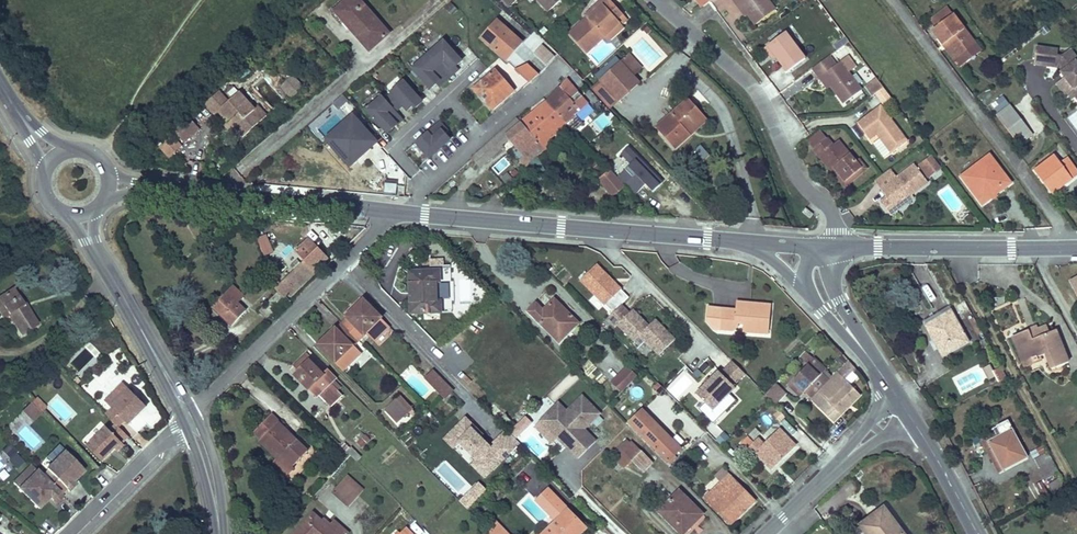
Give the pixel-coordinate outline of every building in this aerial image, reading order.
[(335,11),(369,50),(388,33),(358,0),(347,0),(335,11)] [(508,8),(518,0),(501,0),(508,8)] [(548,11),(560,0),(537,0),(548,11)] [(577,26),(568,33),(586,53),(604,37),(619,23),(625,18),(609,0),(601,0),(584,15),(586,17),(590,22),(581,30),(577,26)] [(732,0),(743,15),(746,13),(736,0),(732,0)] [(746,13),(755,24),(774,10),(767,0),(736,0),(746,13)] [(948,7),(931,20),(937,27),(953,14),(948,7)] [(932,30),(943,45),(946,42),(958,57),(975,44),(953,14),(937,27),(932,30)] [(586,17),(577,26),(581,30),(590,22),(586,17)] [(497,20),(482,38),(506,60),(521,42),(497,20)] [(619,23),(604,37),(607,41),(623,27),(619,23)] [(784,33),(766,46),(772,54),(775,51),(789,70),(804,59),(784,33)] [(843,36),(834,43),(839,49),(848,42),(843,36)] [(441,42),(426,56),(447,79),(453,73),(451,69),(459,61),(456,58),(441,42)] [(946,42),(943,45),(954,60),(958,57),(946,42)] [(541,44),(533,53),(546,64),(554,56),(541,44)] [(958,57),(954,60),(959,66),(980,50),(975,44),(958,57)] [(1064,77),(1065,79),(1076,94),(1076,64),(1075,61),(1076,60),(1076,59),(1070,50),(1062,56),(1056,55),(1057,50),(1035,47),(1033,64),(1056,67),(1062,68),(1067,75),(1064,77)] [(629,53),(620,61),(632,75),(641,67),(629,53)] [(447,79),(426,56),(411,70),(426,86),(429,89),(437,81),(440,84),(447,79)] [(828,56),(811,69),(818,78),(822,75),(830,86),(842,103),(861,90),(848,73),(840,62),(835,65),(828,56)] [(847,56),(840,62),(848,73),(855,67),(847,56)] [(632,75),(620,61),(599,80),(618,102),(621,100),(639,83),(632,75)] [(538,75),(527,65),(518,70),(532,82),(538,75)] [(1067,75),(1062,68),(1056,67),(1064,77),(1067,75)] [(494,69),(473,89),(491,110),(513,91),(494,69)] [(822,75),(818,78),(826,89),(830,86),(822,75)] [(303,86),(294,76),(284,86),(293,96),(303,86)] [(875,78),(870,82),(877,92),(882,88),(875,78)] [(566,79),(547,102),(566,123),(574,132),(584,122),(581,119),(585,116),(580,111),(589,103),(572,83),(566,79)] [(1065,79),(1062,82),(1058,85),(1070,101),(1075,97),(1076,95),(1076,94),(1065,79)] [(390,94),(384,100),(395,112),(401,106),(406,111),(411,106),(413,108),(419,101),(414,96),(401,82),(389,93),(390,94)] [(218,111),(227,121),(242,137),(258,123),(250,114),(254,110),(238,93),(227,102),(218,92),(204,104),(214,114),(218,111)] [(996,113),(1009,104),(1002,95),(990,105),(996,113)] [(348,102),(343,97),(335,104),(339,110),(348,102)] [(381,97),(365,111),(380,128),(386,134),(401,120),(395,112),(384,100),(381,97)] [(589,103),(580,111),(585,116),(599,104),(595,98),(589,103)] [(689,134),(685,130),(702,115),(687,99),(655,128),(674,148),(689,134)] [(547,102),(520,123),(543,150),(548,147),(544,142),(566,123),(547,102)] [(1031,135),(1009,105),(995,115),(1018,145),(1031,135)] [(869,139),(875,133),(878,131),(891,147),(888,149),(891,153),(906,142),(879,106),(857,124),(869,139)] [(254,110),(250,114),(258,123),(263,119),(254,110)] [(702,115),(685,130),(689,134),(706,119),(702,115)] [(172,129),(184,142),(199,128),(187,116),(172,129)] [(336,142),(348,131),(349,132),(357,124),(351,117),(342,125),(330,136),(326,140),(334,149),(338,144),(336,142)] [(517,119),(481,150),(489,159),(503,147),(502,144),(510,137),(524,155),(519,160),(525,167),(543,150),(520,123),(517,119)] [(242,137),(227,121),(223,125),(238,141),(242,137)] [(438,122),(414,143),(428,158),(448,140),(441,132),(444,128),(438,122)] [(348,131),(336,142),(338,144),(334,149),(343,159),(350,166),(354,162),(361,156),(358,153),(373,140),(370,137),(357,124),(349,132),(348,131)] [(444,128),(441,132),(448,140),(452,137),(447,132),(444,128)] [(813,149),(827,138),(820,130),(807,141),(813,149)] [(878,131),(875,133),(888,149),(891,147),(878,131)] [(172,136),(159,146),(168,157),(181,146),(172,136)] [(813,149),(830,170),(833,168),(845,181),(861,168),(855,161),(838,140),(833,145),(827,138),(813,149)] [(373,140),(358,153),(361,156),(375,143),(373,140)] [(631,165),(619,177),(636,195),(646,186),(653,193),(666,180),(659,173),(641,155),(631,145),(621,154),(631,165)] [(709,155),(700,145),(693,151),(702,161),(709,155)] [(481,150),(472,158),(479,166),(489,159),(481,150)] [(960,177),(979,202),(992,192),(994,195),(1010,183),(988,155),(960,177)] [(1034,171),(1051,193),(1076,173),(1076,172),(1066,159),(1060,164),(1053,155),(1034,171)] [(920,163),(930,175),(939,168),(929,156),(920,163)] [(833,168),(830,170),(844,187),(866,169),(857,160),(855,161),(861,168),(845,181),(833,168)] [(917,166),(927,177),(930,175),(920,163),(917,166)] [(898,180),(882,193),(886,197),(879,202),(890,216),(896,210),(894,207),(910,195),(926,182),(912,165),(896,178),(898,180)] [(501,176),(503,179),(512,171),(509,168),(501,176)] [(624,185),(609,169),(598,180),(613,195),(624,185)] [(874,183),(882,193),(898,180),(896,178),(890,170),(874,183)] [(512,171),(503,179),(505,181),(514,173),(512,171)] [(384,193),(396,194),(396,184),(385,184),(384,193)] [(992,192),(979,202),(982,205),(994,195),(992,192)] [(910,195),(894,207),(896,210),(913,198),(910,195)] [(805,209),(802,213),(809,218),(812,214),(805,209)] [(274,252),(267,235),(258,239),(264,256),(274,252)] [(328,259),(309,239),(296,252),(306,262),(279,287),(276,290),(279,293),(284,298),(288,295),(289,296),(328,259)] [(443,259),(429,259),(429,267),(444,267),(443,259)] [(622,290),(615,283),(613,284),(610,282),(612,280),(597,265),(581,281),(606,306),(622,290)] [(440,271),(410,272),(412,315),(441,313),(441,302),(437,302),(436,283),(440,283),(440,271)] [(233,285),(215,305),(222,312),(220,315),(232,326),(246,311),(237,303),(244,295),(233,285)] [(930,305),(937,302),(931,287),(925,290),(930,305)] [(0,298),(0,315),(4,320),(9,317),(22,336),(38,325),(14,289),(0,298)] [(266,318),(286,299),(284,298),(279,293),(259,310),(266,318)] [(537,304),(529,311),(559,342),(578,323),(555,300),(544,311),(537,304)] [(348,320),(343,325),(359,341),(366,334),(374,342),(390,327),(363,301),(346,318),(348,320)] [(745,307),(743,303),(737,303),(736,310),(709,308),(707,322),(715,330),(733,331),(738,328),(739,325),(744,325),(743,333),(768,335),(771,306),(750,304),(750,307),(745,307)] [(215,305),(212,308),(220,315),(222,312),(215,305)] [(649,327),(637,314),(634,317),(630,314),(622,306),(607,320),(616,329),(618,326),(634,342),(640,337),(660,356),(675,341),(655,320),(649,327)] [(951,309),(929,321),(941,344),(937,347),(942,357),(970,342),(951,309)] [(981,331),(974,317),(969,320),(977,333),(981,331)] [(929,321),(924,324),(937,347),(941,344),(929,321)] [(331,339),(321,349),(336,363),(359,341),(343,325),(337,331),(335,329),(328,336),(331,339)] [(1029,329),(1012,336),(1023,364),(1032,360),(1033,364),(1039,362),(1037,357),(1045,353),(1052,368),(1068,361),(1055,329),(1050,332),(1047,326),(1037,330),(1038,333),(1032,336),(1029,329)] [(1036,326),(1029,329),(1032,336),(1038,333),(1037,330),(1036,326)] [(328,336),(318,346),(321,349),(331,339),(328,336)] [(799,360),(806,365),(812,357),(805,352),(799,360)] [(304,356),(293,366),(299,372),(295,376),(309,390),(311,388),(318,396),(330,384),(309,362),(309,361),(304,356)] [(815,358),(808,365),(812,369),(819,362),(815,358)] [(733,386),(745,374),(733,362),(721,375),(719,373),(710,381),(707,385),(696,395),(712,412),(736,389),(733,386)] [(811,398),(830,379),(823,373),(826,369),(819,362),(812,369),(808,365),(789,385),(800,396),(805,392),(811,398)] [(844,366),(840,371),(844,375),(849,370),(844,366)] [(1007,378),(1001,366),(994,371),(1000,381),(1007,378)] [(622,393),(636,379),(626,368),(612,382),(622,393)] [(434,372),(426,379),(445,400),(453,392),(434,372)] [(837,373),(812,399),(834,421),(859,395),(837,373)] [(785,393),(775,383),(765,394),(774,403),(785,393)] [(657,384),(653,389),(658,394),(663,390),(657,384)] [(332,385),(320,397),(330,408),(342,396),(332,385)] [(87,447),(102,462),(110,453),(108,452),(112,447),(114,449),(117,452),(124,445),(122,443),(128,437),(118,427),(124,421),(128,425),(138,414),(134,410),(142,403),(128,389),(120,397),(110,408),(111,409),(105,415),(115,425),(110,431),(106,428),(87,447)] [(110,408),(120,397),(114,392),(104,402),(110,408)] [(402,397),(386,411),(397,423),(413,409),(402,397)] [(585,430),(600,414),(583,397),(567,412),(559,404),(547,416),(571,442),(566,446),(579,459),(597,442),(585,430)] [(36,398),(30,404),(40,412),(45,406),(36,398)] [(146,407),(142,403),(134,410),(138,414),(146,407)] [(40,412),(30,404),(23,412),(35,423),(42,415),(40,412)] [(644,410),(630,424),(668,463),(679,452),(670,442),(672,440),(644,410)] [(786,418),(779,411),(773,416),(780,423),(786,418)] [(272,464),(280,472),(287,466),(291,469),(307,453),(278,424),(279,422),(271,415),(254,433),(261,440),(259,442),(277,459),(272,464)] [(571,442),(547,416),(542,421),(558,438),(566,446),(571,442)] [(495,445),(491,449),(474,432),(476,429),(474,428),(465,418),(443,440),(452,450),(453,451),(455,449),(485,480),(503,462),(521,445),(516,439),(509,433),(509,432),(507,430),(493,444),(495,445)] [(524,418),(509,433),(516,439),(531,425),(524,418)] [(751,418),(746,424),(749,427),(755,421),(751,418)] [(1007,420),(996,426),(1000,434),(988,441),(1003,470),(1027,456),(1007,420)] [(558,438),(542,421),(537,426),(553,443),(558,438)] [(87,447),(106,428),(100,422),(81,441),(87,447)] [(1000,434),(996,426),(993,428),(995,432),(982,440),(999,471),(1003,470),(988,441),(1000,434)] [(756,453),(765,462),(768,459),(774,466),(796,446),(780,429),(764,444),(759,439),(754,443),(749,438),(742,443),(753,455),(756,453)] [(361,432),(354,440),(357,443),(365,435),(361,432)] [(730,438),(723,432),(715,441),(722,447),(730,438)] [(617,452),(612,457),(623,469),(631,461),(643,473),(652,463),(632,442),(631,444),(627,440),(616,451),(617,452)] [(672,440),(670,442),(679,452),(682,450),(672,440)] [(345,444),(342,447),(351,456),(357,462),(361,457),(352,448),(350,449),(345,444)] [(46,470),(64,452),(58,446),(40,464),(46,470)] [(37,471),(19,489),(38,509),(46,501),(44,499),(48,496),(50,498),(56,505),(63,498),(60,495),(66,489),(69,492),(75,486),(73,482),(70,480),(74,477),(76,479),(84,471),(64,452),(46,470),(53,477),(48,483),(37,471)] [(1059,472),(1048,452),(1033,460),(1044,480),(1059,472)] [(768,459),(765,462),(771,469),(774,466),(768,459)] [(19,489),(37,471),(31,466),(13,484),(19,489)] [(287,466),(280,472),(285,477),(292,471),(291,469),(287,466)] [(729,475),(705,499),(730,524),(755,500),(729,475)] [(347,477),(344,480),(361,495),(363,491),(347,477)] [(361,495),(344,480),(333,493),(349,507),(361,495)] [(1047,493),(1042,480),(1027,485),(1032,498),(1047,493)] [(485,492),(477,484),(460,500),(468,509),(485,492)] [(586,529),(548,490),(537,501),(557,521),(544,533),(581,533),(586,529)] [(659,512),(681,533),(683,533),(703,514),(680,491),(659,512)] [(867,533),(903,533),(884,508),(861,526),(867,533)] [(322,522),(314,514),(296,533),(336,533),(322,522)] [(322,522),(336,533),(348,533),(334,522),(331,525),(325,520),(322,522)] [(487,531),(491,533),(508,533),(496,522),(487,531)]
